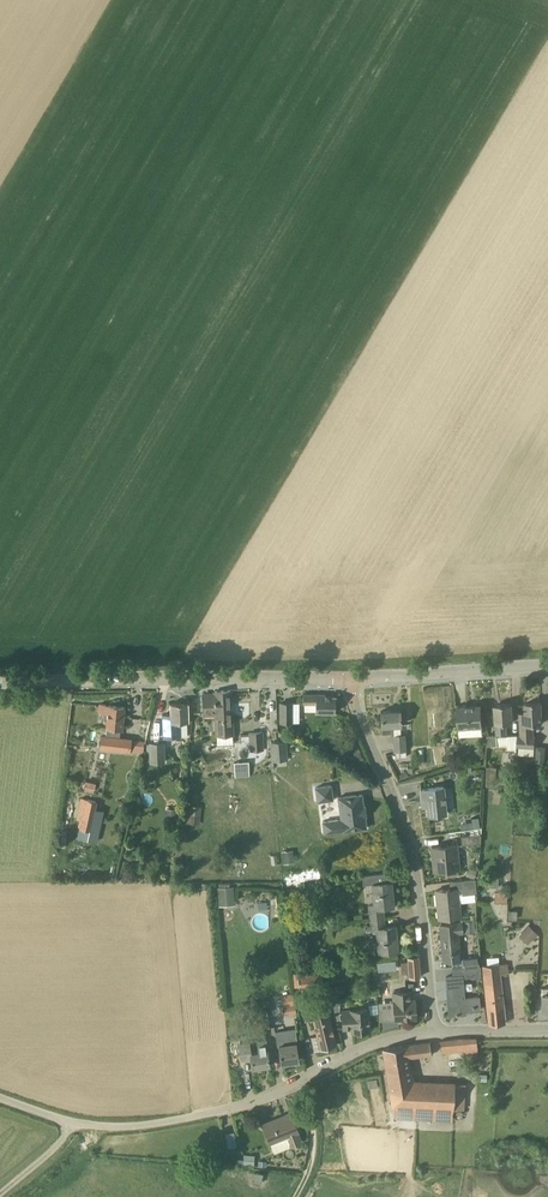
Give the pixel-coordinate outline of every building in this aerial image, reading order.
[(230,690),(214,691),(215,694),(203,694),(204,714),(216,714),(217,736),(233,735),(230,690)] [(335,696),(325,696),(325,694),(303,693),(303,703),(305,703),(305,711),(315,711),(335,712),(335,696)] [(180,735),(187,735),(186,721),(188,721),(187,702),(171,703),(171,714),(163,714),(163,738),(181,738),(180,735)] [(518,734),(517,745),(534,747),(535,735),(530,735),(529,723),(542,723),(541,702),(525,703),(526,713),(520,713),(521,734),(518,734)] [(292,703),(280,703),(280,717),(280,723),(292,723),(292,717),(292,703)] [(518,734),(507,735),(507,723),(513,723),(512,703),(494,704),(496,736),(487,736),(487,745),(507,744),(508,749),(517,748),(517,745),(518,734)] [(132,729),(122,728),(124,706),(99,704),(99,711),(108,712),(103,739),(117,741),(116,751),(126,753),(127,748),(128,748),(132,729)] [(481,705),(457,706),(459,737),(471,736),(470,726),(482,726),(481,705)] [(396,725),(400,724),(400,710),(380,711),(382,733),(396,732),(396,725)] [(261,732),(249,732),(250,751),(263,750),(261,732)] [(406,734),(393,735),(394,751),(406,751),(406,734)] [(350,746),(358,743),(356,737),(348,741),(350,746)] [(285,741),(271,742),(273,761),(286,760),(285,741)] [(164,743),(151,744),(152,763),(165,762),(164,743)] [(482,746),(475,748),(478,758),(485,756),(482,746)] [(546,754),(536,753),(535,766),(545,767),(546,754)] [(368,765),(366,760),(359,763),(361,768),(368,765)] [(249,761),(234,762),(235,777),(249,776),(249,761)] [(497,767),(487,767),(486,786),(494,786),(494,779),(496,779),(497,767)] [(81,779),(79,788),(94,790),(96,781),(81,779)] [(331,785),(315,787),(317,801),(333,799),(331,785)] [(443,786),(420,789),(421,799),(427,799),(428,815),(447,813),(443,786)] [(341,819),(323,822),(325,833),(366,828),(365,816),(367,815),(366,806),(363,806),(362,794),(338,797),(341,819)] [(96,801),(82,797),(79,810),(84,811),(82,821),(76,820),(74,826),(80,827),(78,836),(87,838),(96,801)] [(538,813),(538,805),(528,804),(527,813),(538,813)] [(202,806),(189,805),(187,823),(200,824),(202,806)] [(164,820),(176,821),(177,809),(165,808),(164,820)] [(471,817),(472,821),(473,828),(480,827),(479,816),(471,817)] [(481,834),(461,836),(462,844),(480,842),(481,834)] [(457,844),(431,847),(434,870),(459,868),(457,844)] [(282,851),(284,863),(294,862),(293,850),(282,851)] [(477,870),(469,867),(466,875),(474,878),(477,870)] [(370,918),(384,917),(383,907),(394,906),(392,881),(388,882),(388,873),(362,876),(363,885),(372,884),(374,904),(369,905),(370,918)] [(499,875),(489,875),(488,886),(498,887),(499,875)] [(475,878),(461,880),(462,894),(476,893),(476,891),(478,891),(478,879),(475,879),(475,878)] [(460,916),(457,888),(450,888),(436,890),(438,918),(460,916)] [(219,891),(219,902),(235,900),(234,890),(221,891),(219,891)] [(507,892),(495,892),(495,902),(507,902),(507,892)] [(508,919),(517,919),(517,910),(508,910),(508,919)] [(303,911),(288,912),(289,922),(304,920),(303,911)] [(384,917),(370,918),(372,932),(376,931),(379,952),(398,950),(396,926),(385,927),(384,917)] [(464,921),(465,933),(476,932),(474,920),(464,921)] [(458,932),(462,931),(461,922),(440,924),(443,960),(460,959),(458,932)] [(529,925),(519,935),(528,944),(537,933),(529,925)] [(476,942),(475,934),(470,935),(472,957),(462,958),(463,967),(464,967),(479,965),(476,942)] [(318,954),(310,945),(304,950),(312,959),(318,954)] [(418,955),(407,956),(408,961),(409,973),(409,977),(420,976),(418,955)] [(500,973),(508,973),(507,962),(501,963),(483,965),(489,1024),(505,1022),(500,973)] [(465,977),(481,975),(480,965),(479,965),(464,967),(465,977)] [(321,970),(298,973),(299,988),(323,985),(321,970)] [(451,1003),(448,1003),(449,1014),(466,1013),(466,1010),(480,1009),(479,996),(464,997),(462,975),(448,976),(451,1003)] [(386,988),(377,988),(378,996),(386,995),(386,988)] [(415,999),(412,999),(411,991),(393,992),(394,1019),(416,1017),(415,999)] [(293,994),(281,996),(284,1014),(296,1012),(293,994)] [(327,1006),(311,1009),(317,1035),(311,1036),(314,1049),(336,1044),(327,1006)] [(369,1009),(342,1011),(343,1029),(352,1028),(352,1031),(370,1030),(369,1009)] [(267,1012),(253,1014),(255,1028),(269,1027),(267,1012)] [(295,1028),(275,1031),(277,1045),(279,1045),(281,1063),(298,1060),(296,1042),(297,1042),(295,1028)] [(476,1038),(462,1038),(461,1038),(441,1040),(442,1051),(464,1048),(465,1053),(478,1051),(476,1038)] [(265,1040),(256,1041),(258,1052),(250,1053),(249,1042),(239,1043),(241,1060),(251,1059),(252,1067),(269,1064),(268,1050),(266,1051),(265,1040)] [(431,1053),(429,1042),(383,1048),(393,1105),(395,1106),(394,1116),(452,1119),(453,1108),(463,1109),(464,1083),(412,1080),(408,1056),(431,1053)] [(297,1130),(298,1130),(291,1112),(262,1123),(270,1141),(274,1152),(301,1141),(297,1130)] [(226,1132),(227,1146),(237,1145),(235,1131),(226,1132)] [(255,1155),(244,1154),(243,1165),(254,1165),(255,1155)]
